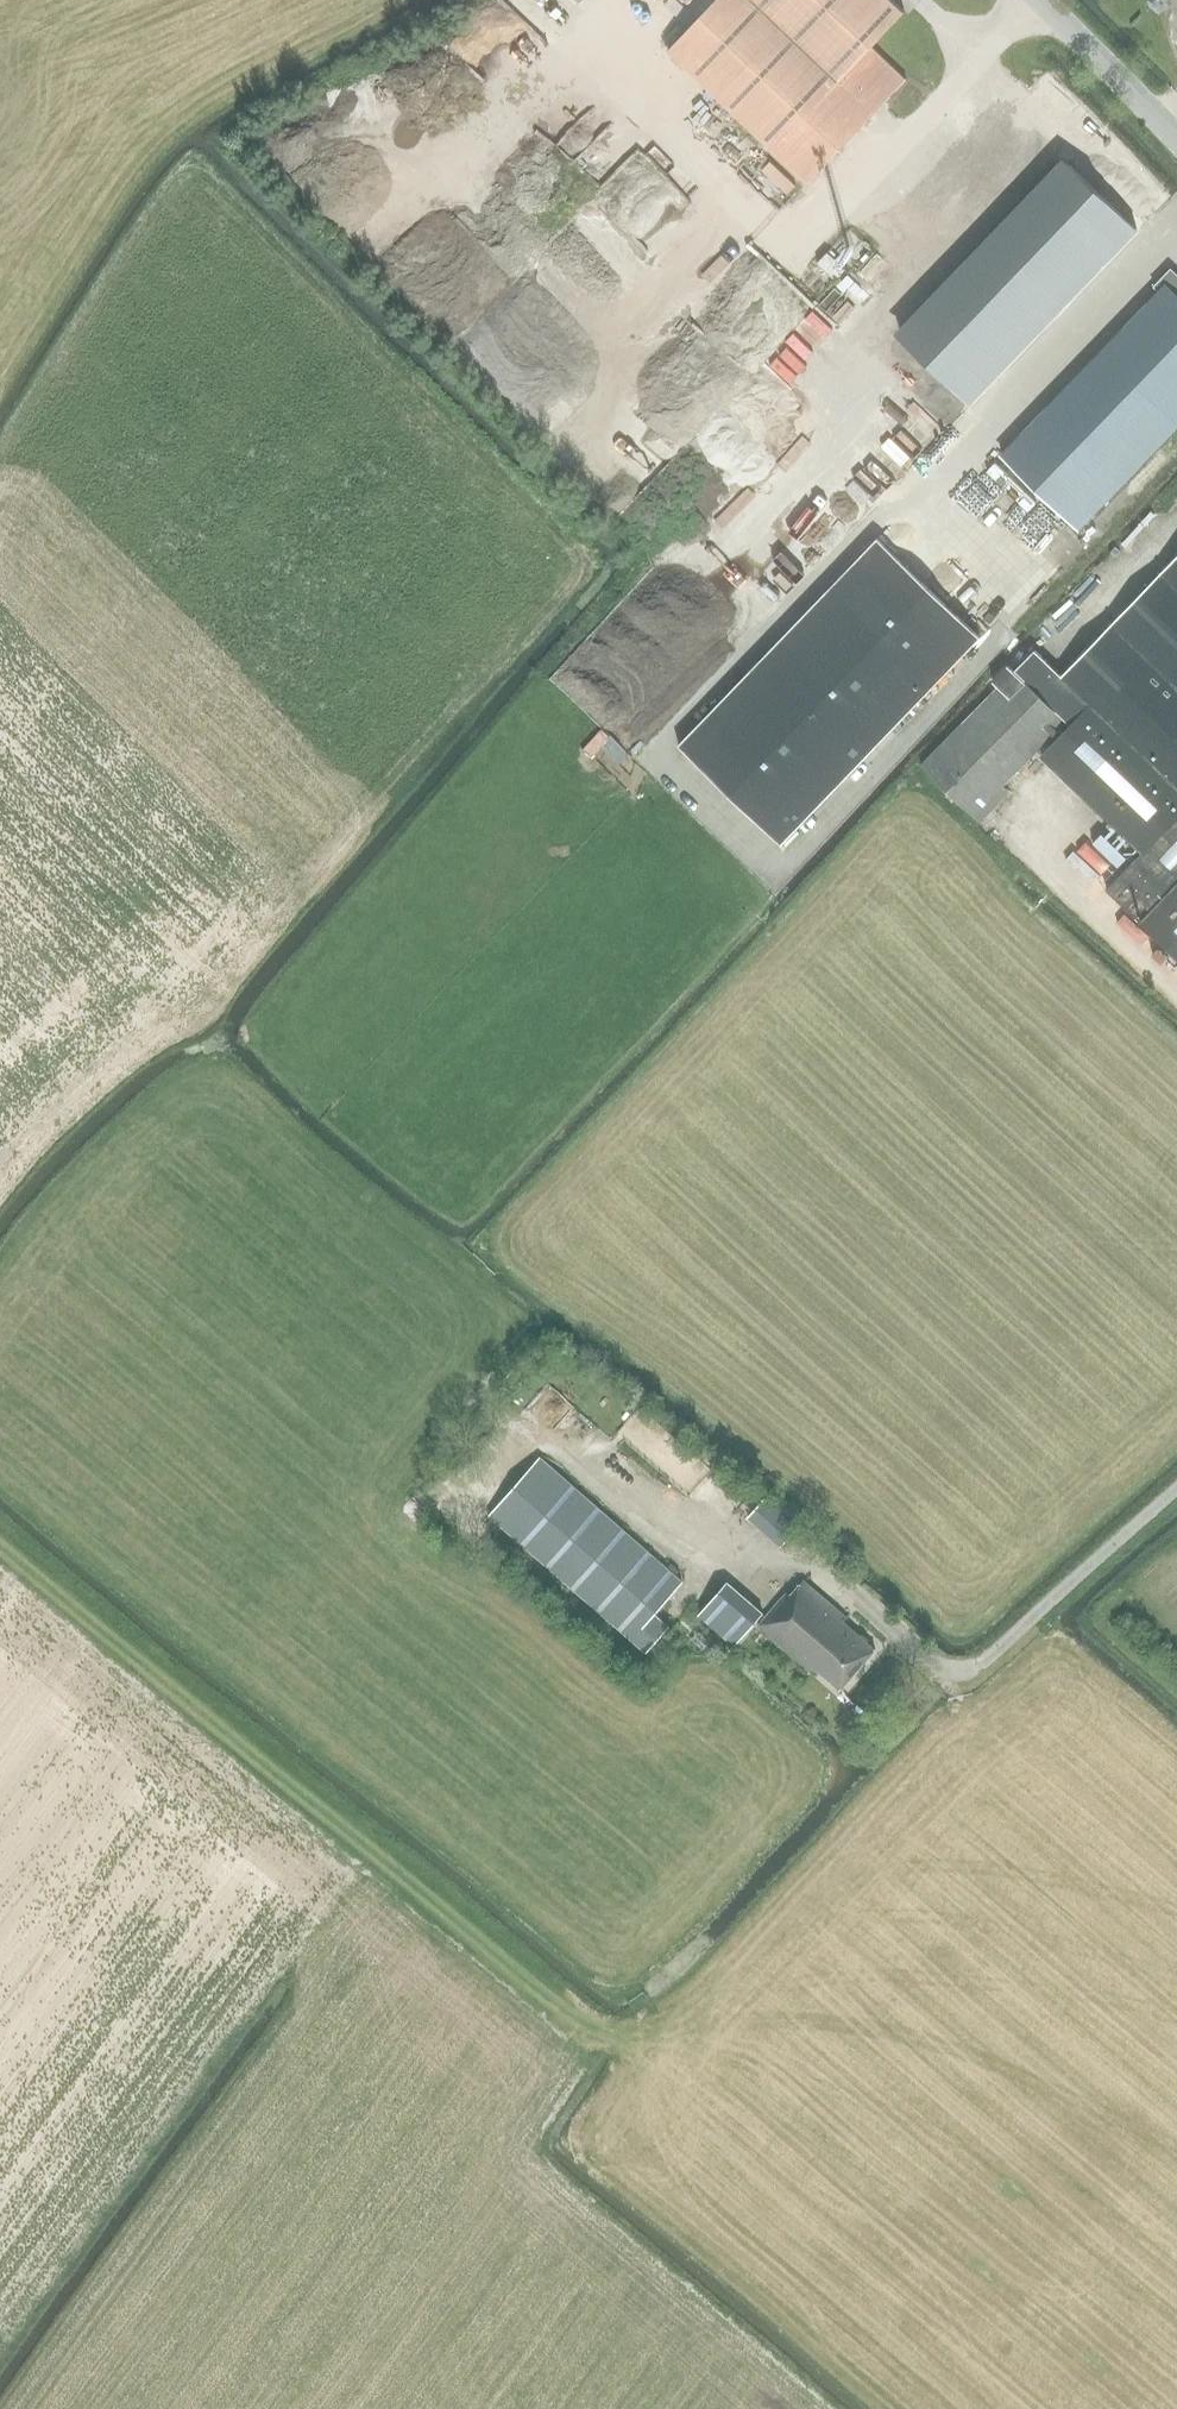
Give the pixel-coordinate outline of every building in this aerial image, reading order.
[(667,50),(808,183),(874,113),(906,78),(872,46),(905,11),(893,0),(715,0),(667,50)] [(678,217),(707,190),(686,168),(677,176),(651,149),(631,168),(678,217)] [(1067,165),(902,336),(971,402),(1135,230),(1067,165)] [(632,234),(610,265),(628,278),(651,247),(632,234)] [(773,359),(824,301),(754,241),(745,252),(734,252),(735,300),(749,284),(759,273),(768,281),(768,292),(761,292),(749,307),(735,307),(736,354),(742,360),(773,359)] [(818,262),(835,279),(845,268),(827,252),(818,262)] [(1079,529),(1176,425),(1176,279),(1174,276),(1167,270),(1152,287),(1158,293),(1003,457),(1079,529)] [(965,653),(981,636),(880,536),(678,740),(780,841),(965,653)] [(1061,675),(1035,649),(921,765),(979,822),(1009,791),(1003,785),(1066,720),(1071,725),(1041,756),(1140,853),(1104,890),(1176,958),(1176,555),(1061,675)] [(654,1614),(682,1581),(540,1457),(489,1514),(647,1652),(669,1627),(654,1614)] [(780,1547),(798,1527),(764,1497),(746,1517),(780,1547)] [(735,1646),(764,1612),(727,1580),(697,1615),(735,1646)] [(875,1648),(844,1622),(847,1618),(803,1580),(790,1595),(787,1592),(758,1626),(812,1673),(816,1668),(840,1689),(875,1648)]
